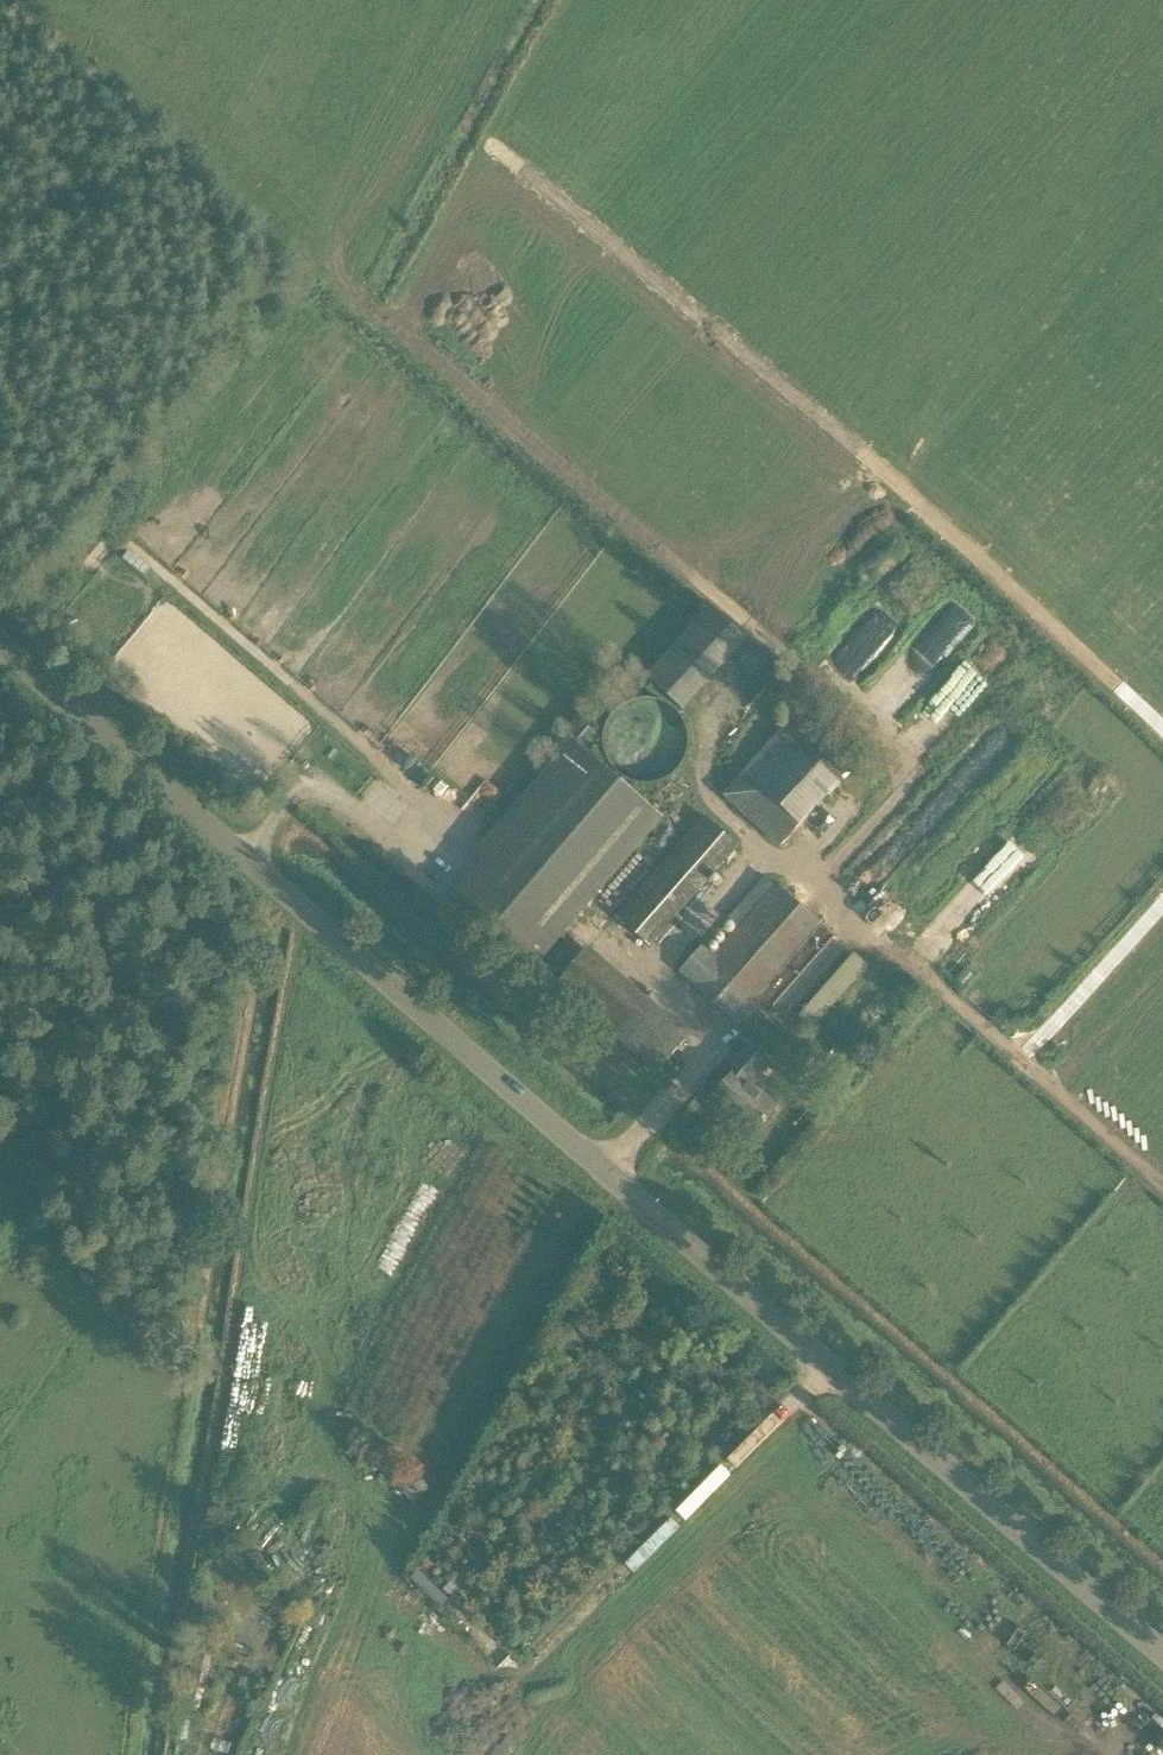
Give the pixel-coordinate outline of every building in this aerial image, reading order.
[(82,557),(98,539),(90,531),(73,549),(82,557)] [(709,605),(646,677),(684,711),(747,639),(709,605)] [(692,750),(692,743),(691,735),(689,727),(685,719),(678,712),(670,707),(663,704),(656,702),(648,702),(638,704),(631,707),(625,711),(619,717),(614,724),(611,730),(610,737),(609,745),(610,753),(613,759),(616,766),(621,772),(628,778),(636,782),(645,784),(651,785),(656,784),(665,782),(673,778),(680,772),(685,766),(689,758),(692,750)] [(800,709),(721,797),(780,849),(859,761),(800,709)] [(580,748),(452,898),(533,968),(662,818),(580,748)] [(649,947),(738,847),(705,818),(616,918),(649,947)] [(739,1026),(825,927),(776,885),(775,886),(764,877),(728,919),(737,927),(715,953),(705,945),(679,974),(739,1026)] [(555,986),(657,1073),(685,1041),(583,954),(555,986)] [(798,1019),(812,1031),(869,967),(854,954),(798,1019)] [(709,1103),(751,1138),(779,1104),(752,1081),(771,1058),(752,1042),(731,1067),(736,1072),(709,1103)] [(420,1584),(435,1564),(422,1555),(408,1575),(420,1584)]
